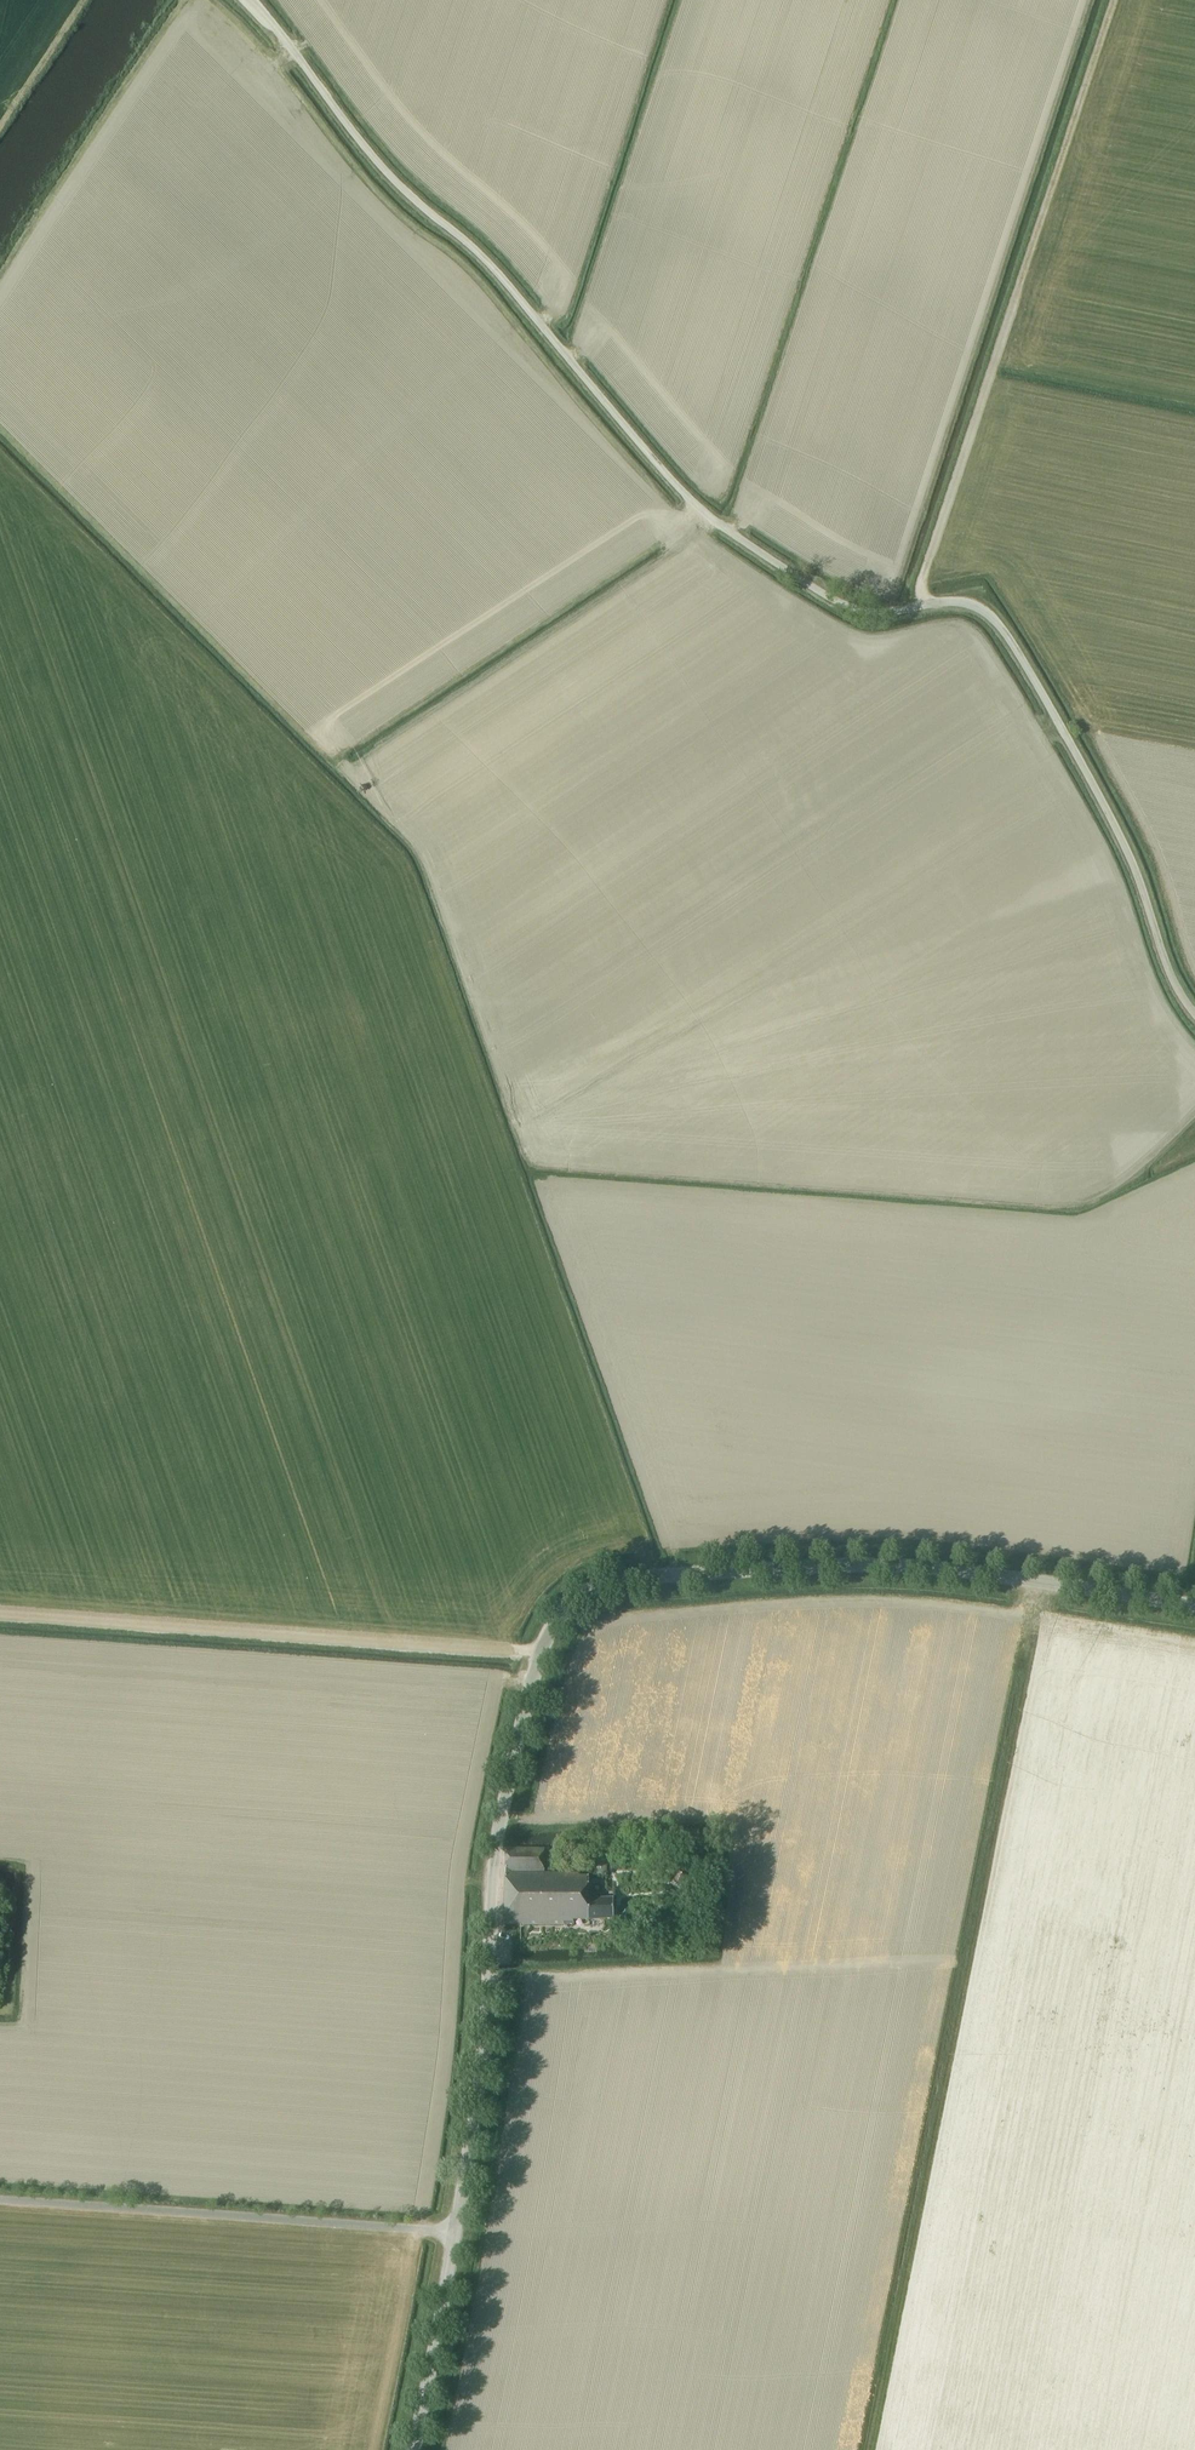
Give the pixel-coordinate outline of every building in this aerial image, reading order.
[(573,1919),(614,1918),(614,1898),(589,1898),(589,1875),(578,1875),(578,1873),(510,1872),(510,1871),(544,1871),(544,1848),(506,1848),(504,1924),(574,1924),(573,1919)]
